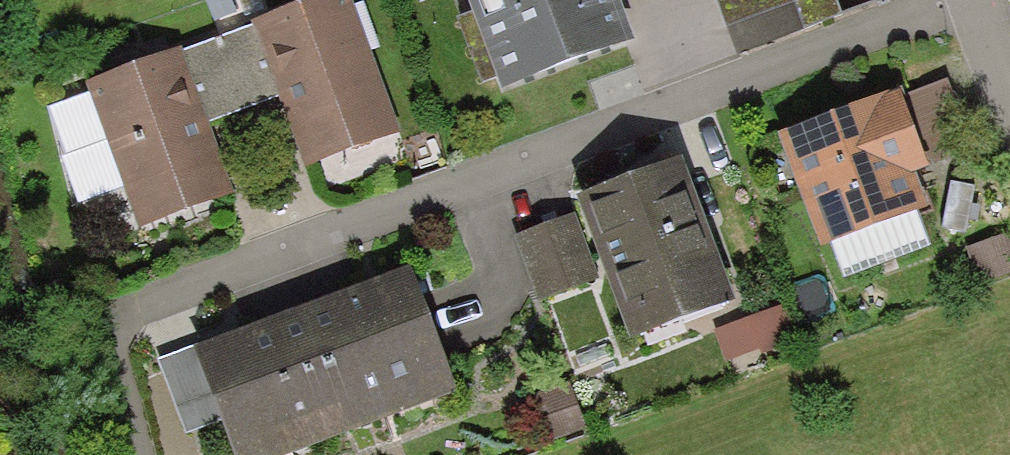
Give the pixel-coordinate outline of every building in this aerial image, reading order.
[(251,22),(253,26),(279,97),(305,168),(401,133),(351,0),(311,0),(251,22)] [(501,92),(635,43),(620,2),(624,0),(467,0),(501,92)] [(725,28),(800,0),(715,0),(725,28)] [(253,26),(183,52),(209,123),(279,97),(253,26)] [(183,52),(181,48),(86,83),(140,230),(236,195),(209,123),(183,52)] [(947,79),(901,97),(926,164),(973,146),(947,79)] [(898,91),(778,136),(821,248),(928,208),(916,176),(929,171),(926,164),(901,97),(898,91)] [(682,159),(575,200),(630,343),(736,302),(714,247),(705,250),(683,192),(694,188),(682,159)] [(599,281),(574,214),(515,236),(540,303),(599,281)] [(1006,234),(968,250),(982,286),(1009,275),(1009,245),(1006,234)] [(301,310),(346,434),(455,393),(410,270),(301,310)] [(798,342),(785,306),(715,331),(725,361),(759,349),(761,355),(798,342)] [(301,310),(199,348),(193,350),(220,421),(233,454),(288,454),(346,434),(301,310)] [(193,350),(199,348),(198,345),(158,360),(186,434),(220,421),(193,350)] [(587,430),(570,382),(532,396),(549,443),(587,430)]
